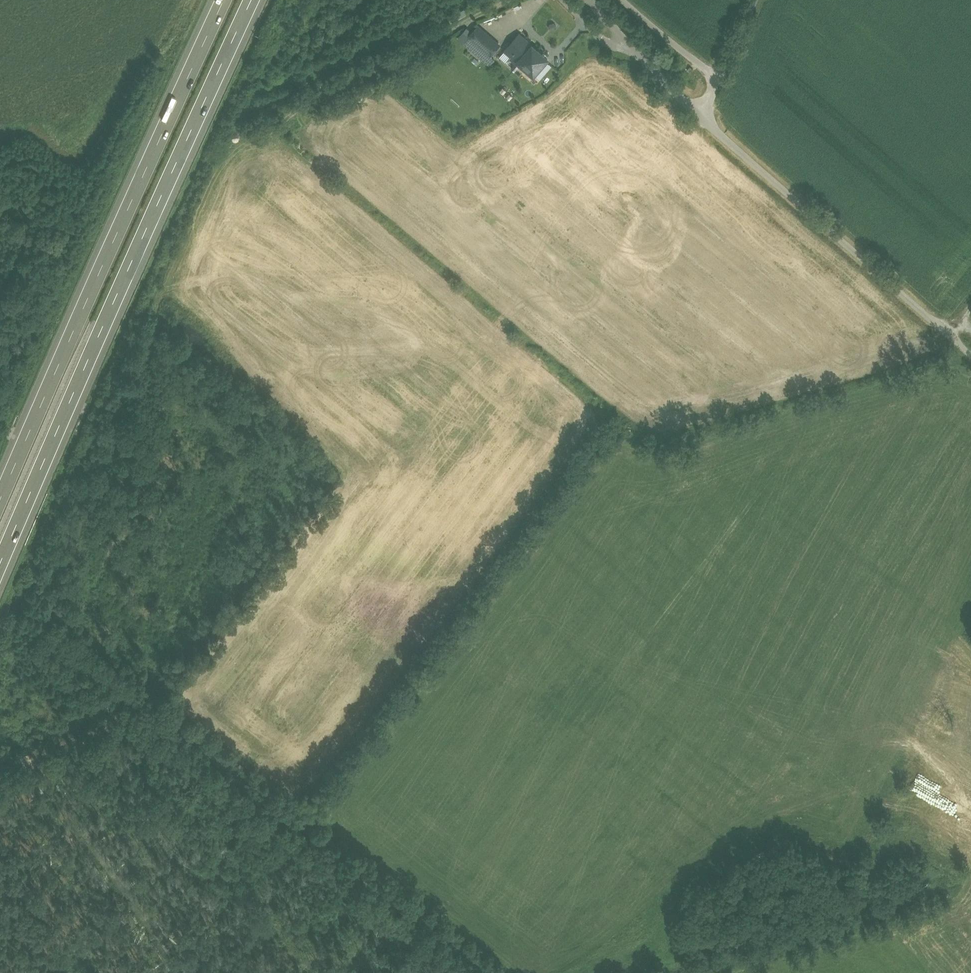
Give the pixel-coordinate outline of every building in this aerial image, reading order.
[(463,9),(451,14),(453,19),(465,15),(463,9)] [(498,42),(480,24),(470,33),(476,40),(467,49),(478,61),(498,42)] [(519,34),(505,50),(511,56),(509,58),(516,64),(518,61),(518,62),(532,46),(519,34)] [(532,46),(518,62),(534,75),(548,59),(532,46)]
